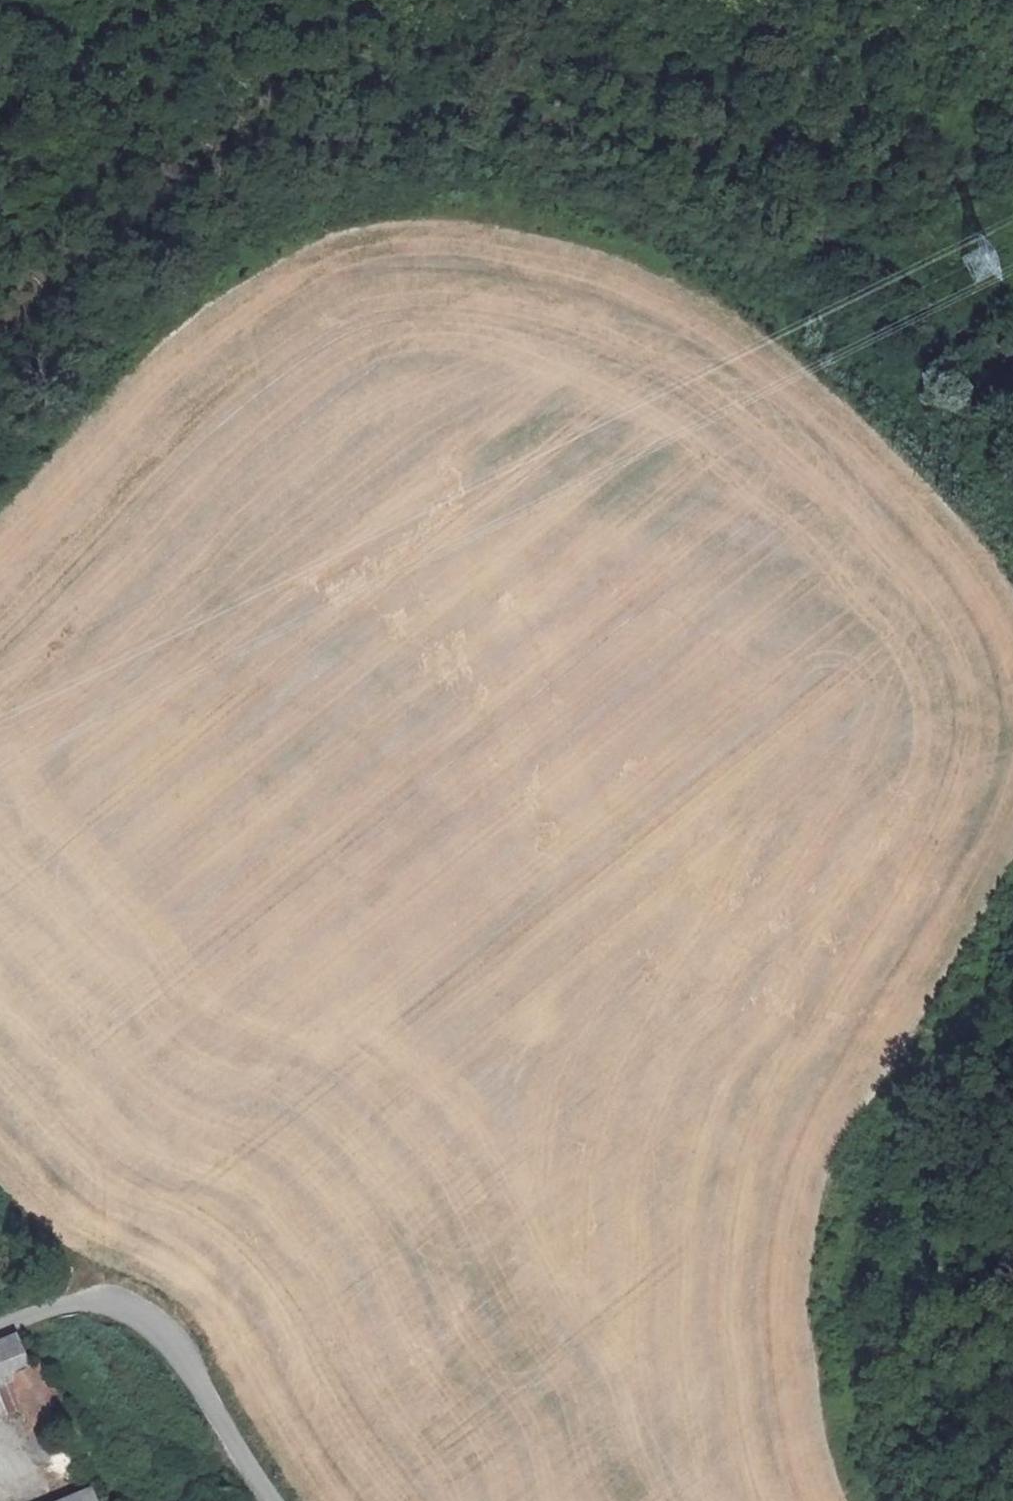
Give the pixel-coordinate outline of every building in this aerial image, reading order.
[(0,1343),(0,1390),(17,1384),(31,1418),(60,1407),(45,1365),(29,1370),(16,1336),(0,1343)] [(67,1500),(100,1500),(95,1490),(67,1500)]
